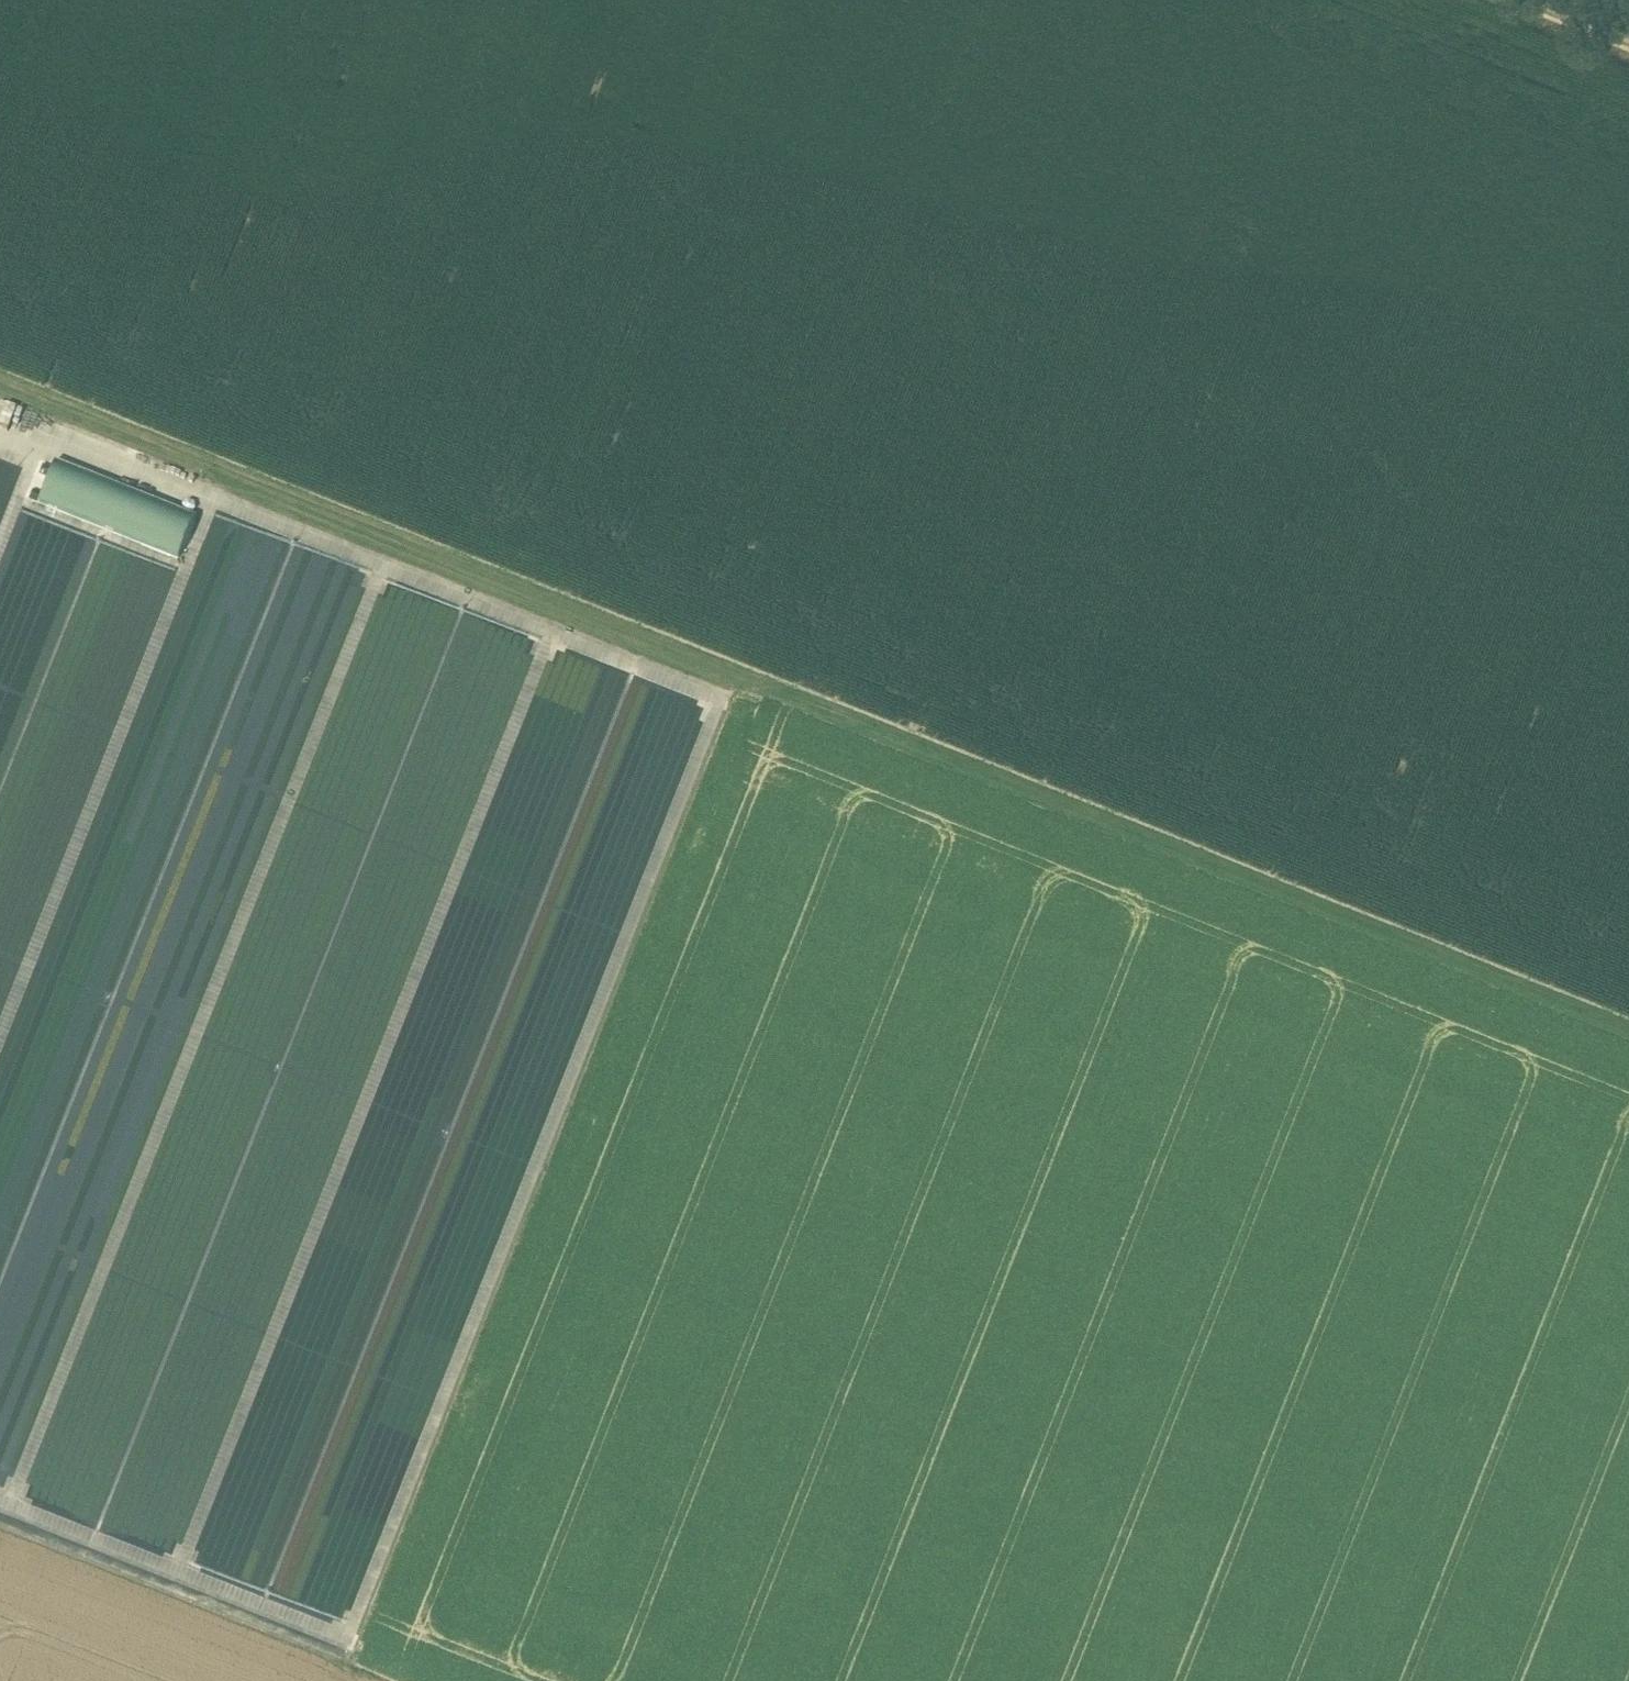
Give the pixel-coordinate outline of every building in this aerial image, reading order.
[(38,502),(180,556),(196,513),(54,460),(38,502)]
